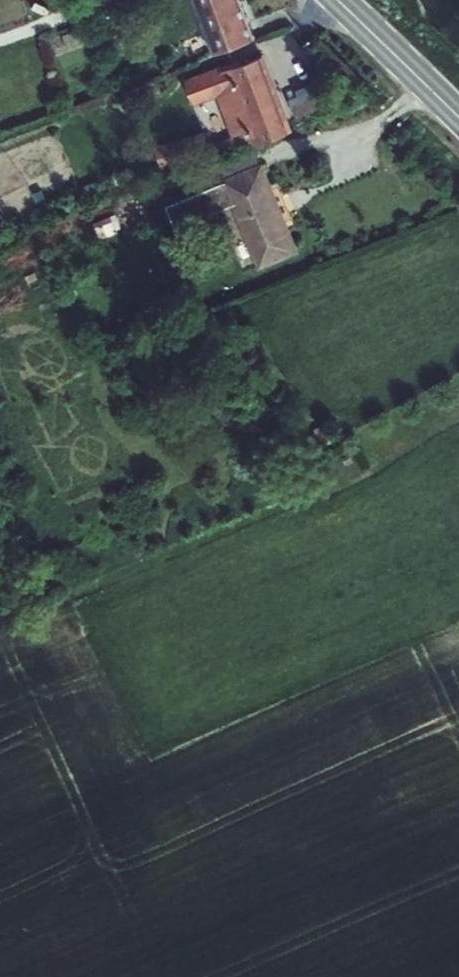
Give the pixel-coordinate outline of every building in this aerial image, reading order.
[(261,0),(215,0),(232,46),(273,30),(269,21),(261,0)] [(263,124),(269,138),(309,122),(280,48),(261,56),(240,64),(263,124)] [(259,52),(238,60),(229,64),(230,67),(240,64),(261,56),(259,52)] [(263,124),(240,64),(230,67),(229,64),(207,72),(216,96),(237,87),(253,128),(263,124)] [(255,165),(221,180),(260,267),(294,252),(255,165)] [(170,179),(159,184),(178,227),(206,215),(188,172),(170,179)]
